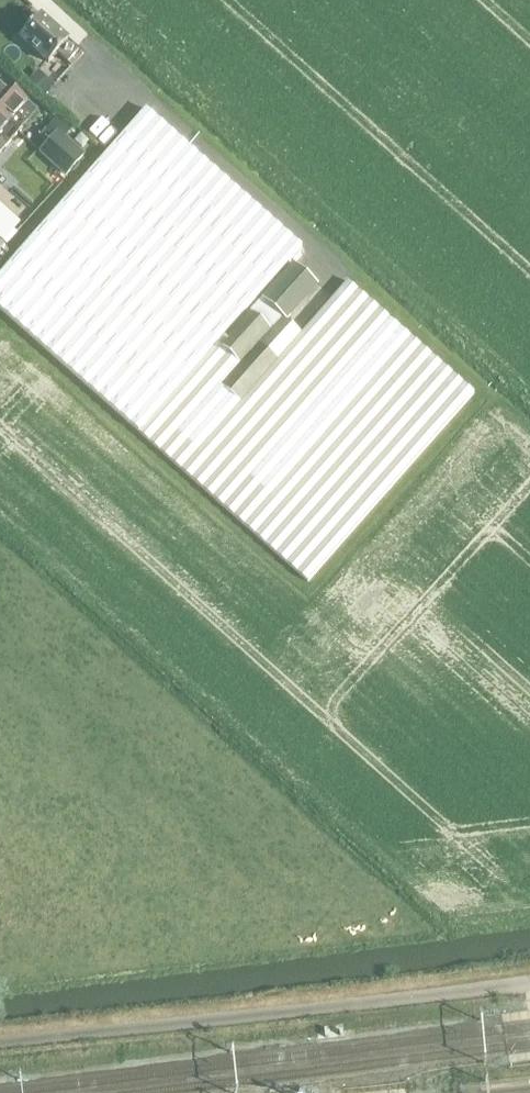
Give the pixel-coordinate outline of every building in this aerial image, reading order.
[(67,63),(77,52),(67,42),(68,41),(39,15),(18,39),(47,64),(56,54),(67,63)] [(0,81),(0,112),(20,130),(37,110),(2,79),(0,81)] [(138,432),(308,581),(473,393),(347,282),(300,333),(242,398),(223,381),(219,385),(197,365),(301,247),(145,109),(0,273),(0,309),(138,432)] [(0,112),(0,154),(20,130),(0,112)] [(86,155),(65,136),(73,127),(59,114),(40,134),(48,141),(38,153),(15,176),(32,193),(56,169),(65,177),(86,155)] [(2,239),(12,228),(0,217),(0,237),(2,239)] [(201,361),(223,381),(242,398),(300,333),(287,321),(318,285),(293,263),(262,298),(265,301),(255,314),(250,311),(226,338),(224,336),(201,361)]
